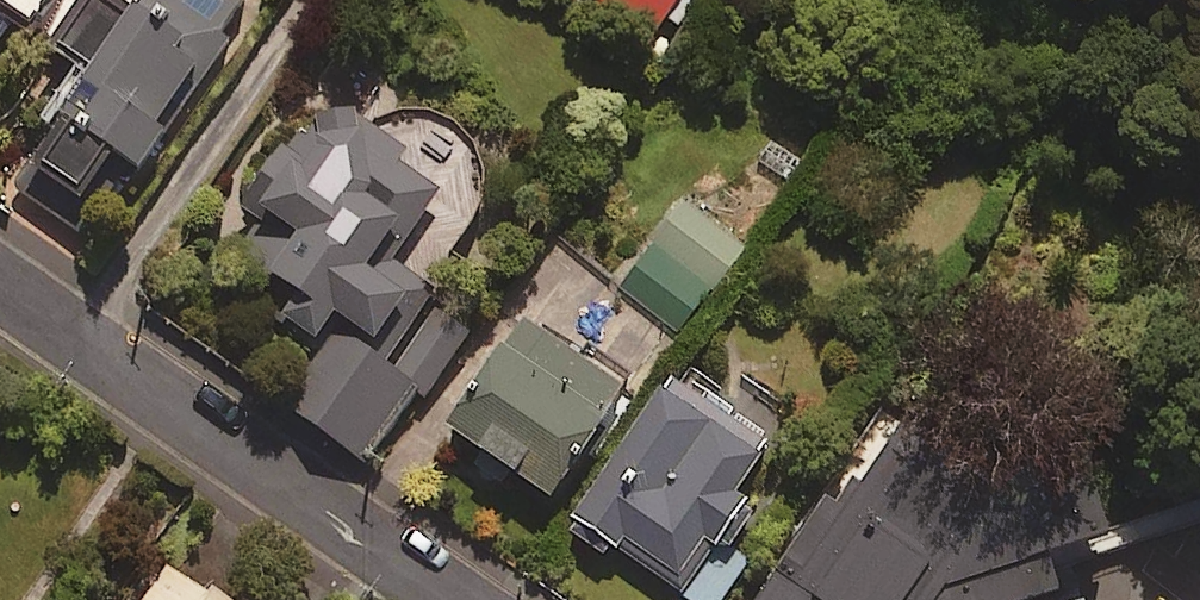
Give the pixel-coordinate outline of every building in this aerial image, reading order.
[(15,26),(25,34),(50,0),(0,0),(0,46),(15,26)] [(130,14),(110,0),(75,0),(37,55),(82,85),(23,173),(75,208),(106,163),(136,183),(231,44),(221,37),(245,0),(140,0),(130,14)] [(649,38),(675,0),(594,0),(649,38)] [(469,263),(449,249),(471,221),(478,197),(473,161),(460,141),(440,126),(417,119),(392,120),(370,130),(320,95),(240,209),(264,226),(219,290),(306,350),(271,400),(369,469),(468,327),(439,306),(469,263)] [(705,287),(648,246),(617,288),(674,329),(705,287)] [(621,393),(519,320),(441,429),(543,502),(621,393)] [(938,369),(845,508),(825,495),(755,599),(1030,599),(1053,594),(1044,559),(1093,546),(1127,495),(938,369)] [(665,379),(559,538),(602,567),(609,557),(673,599),(720,599),(745,562),(734,554),(767,506),(743,490),(770,449),(665,379)] [(166,566),(142,599),(214,599),(166,566)]
